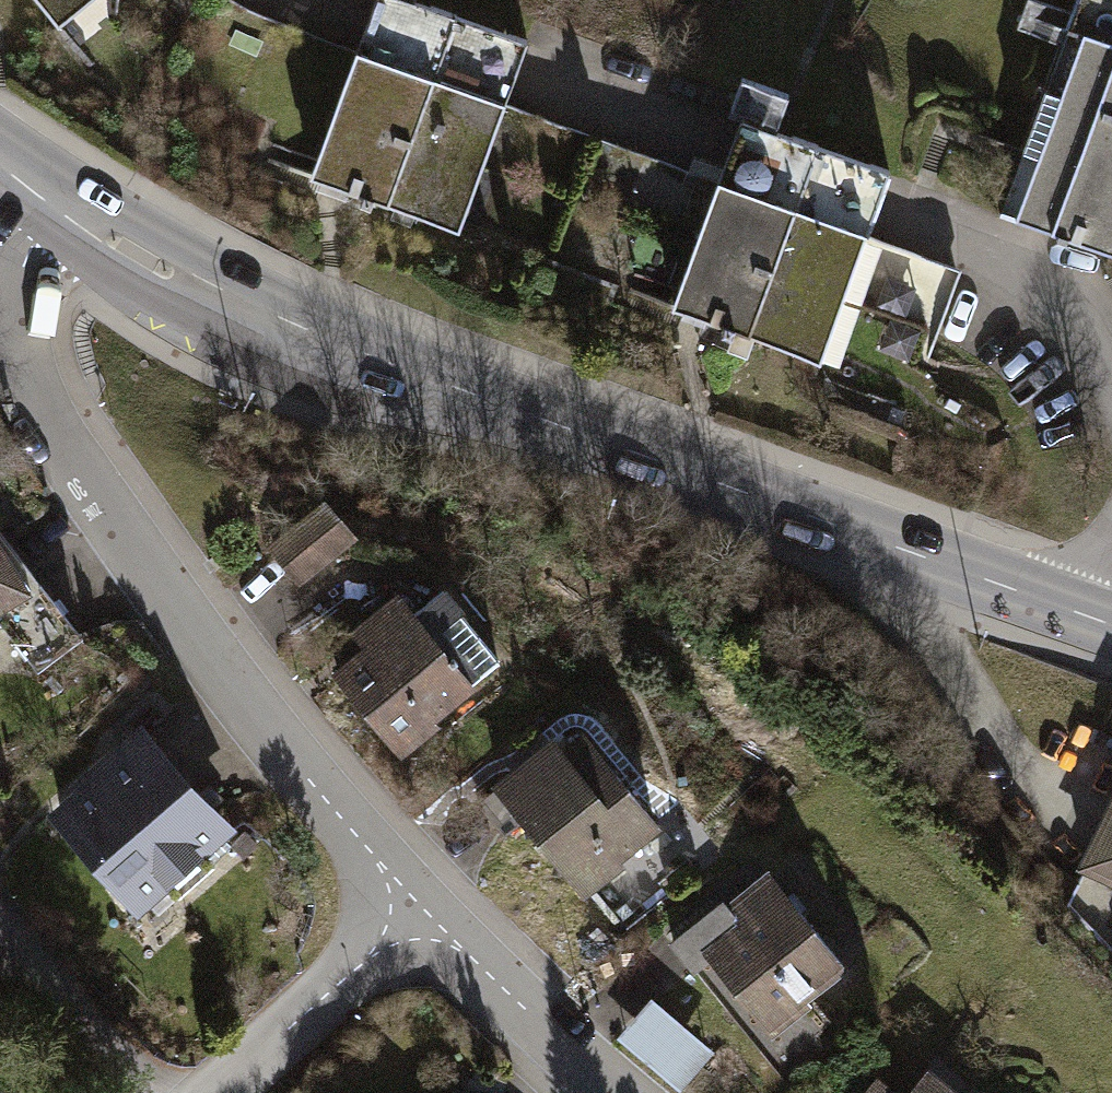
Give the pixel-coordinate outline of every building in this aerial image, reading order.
[(44,21),(71,0),(27,0),(44,21)] [(509,35),(409,0),(365,0),(359,16),(304,174),(444,222),(499,65),(509,35)] [(999,213),(1111,252),(1111,0),(1073,0),(999,213)] [(867,195),(877,167),(729,116),(720,144),(665,304),(812,354),(867,195)] [(323,499),(265,548),(298,584),(357,533),(323,499)] [(0,528),(0,608),(36,586),(0,528)] [(500,657),(446,585),(415,608),(398,588),(347,630),(360,641),(328,670),(400,756),(440,724),(435,717),(500,657)] [(241,827),(133,712),(33,806),(141,921),(241,827)] [(581,726),(561,744),(549,730),(487,782),(586,899),(625,864),(620,859),(661,823),(581,726)] [(1075,869),(1111,886),(1111,791),(1075,869)] [(847,956),(767,865),(726,899),(719,891),(666,936),(756,1048),(810,1004),(803,997),(847,956)] [(714,1047),(649,993),(614,1036),(679,1090),(714,1047)] [(929,1062),(904,1092),(876,1072),(860,1092),(966,1092),(929,1062)]
